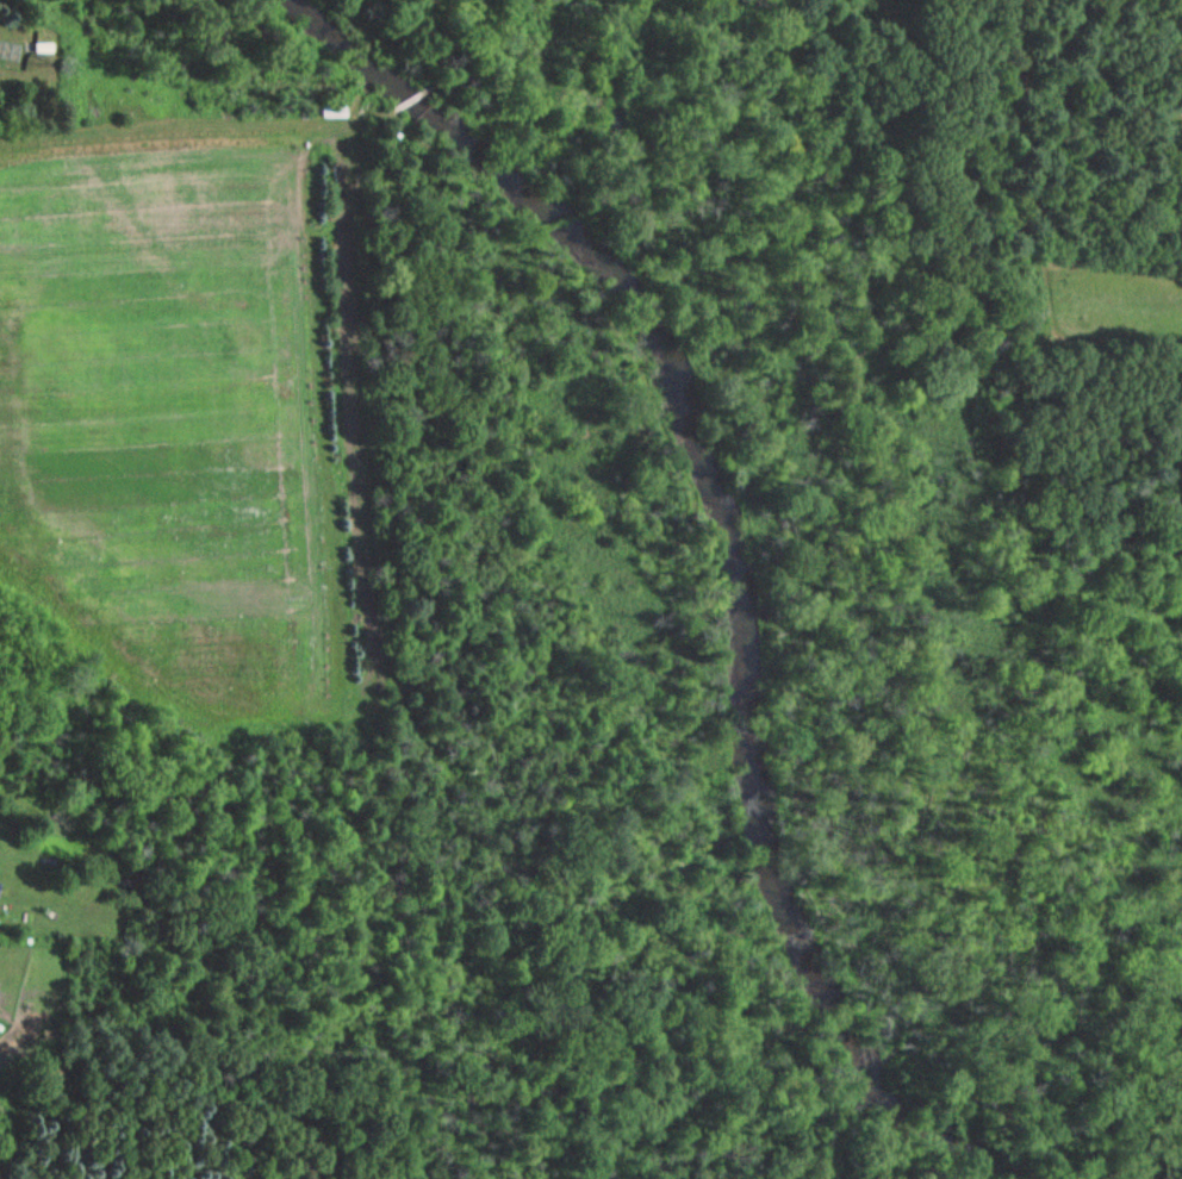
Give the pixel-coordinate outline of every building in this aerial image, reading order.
[(321,119),(346,119),(346,106),(321,106),(321,119)]
